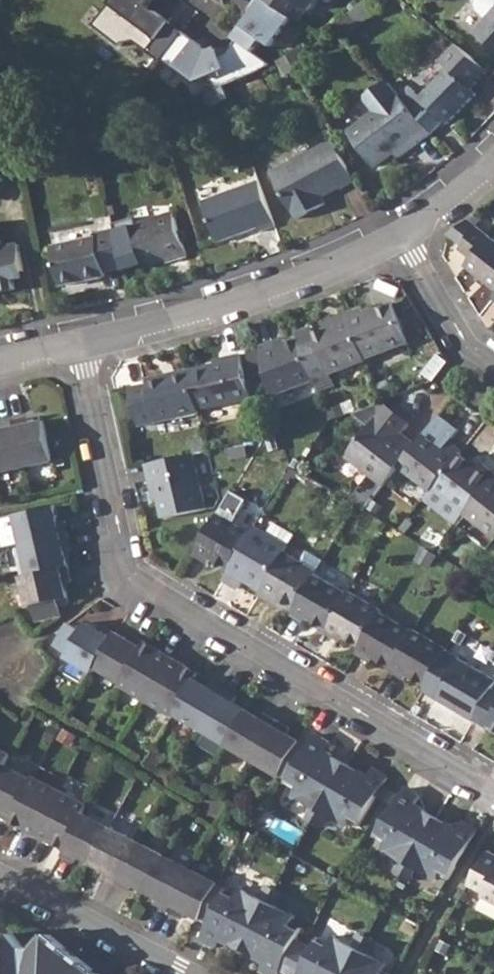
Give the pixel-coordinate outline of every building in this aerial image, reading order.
[(299,22),(308,9),(311,11),(319,0),(267,0),(299,22)] [(338,22),(347,32),(377,6),(372,0),(364,0),(338,22)] [(470,1),(473,11),(482,20),(473,30),(493,49),(493,0),(471,0),(470,1)] [(271,64),(236,38),(227,52),(220,54),(216,47),(210,51),(183,30),(161,59),(175,70),(179,66),(194,78),(208,76),(217,88),(254,73),(271,64)] [(307,63),(300,49),(287,56),(294,70),(307,63)] [(401,96),(431,133),(443,123),(446,126),(481,96),(476,91),(493,77),(462,50),(450,60),(457,68),(423,96),(414,85),(401,96)] [(286,55),(273,62),(281,77),(294,70),(286,55)] [(417,145),(431,133),(401,96),(398,93),(389,82),(384,82),(367,97),(366,102),(376,113),(350,135),(379,168),(395,154),(412,140),(417,145)] [(224,86),(208,93),(213,106),(228,100),(224,86)] [(354,181),(332,140),(272,174),(291,211),(294,211),(298,218),(325,204),(321,196),(339,186),(340,189),(354,181)] [(273,225),(257,180),(201,202),(215,241),(255,227),(257,231),(273,225)] [(141,266),(166,258),(173,255),(175,259),(189,254),(175,213),(128,229),(141,266)] [(454,235),(465,244),(462,249),(473,259),(467,266),(493,288),(493,239),(469,220),(462,226),(454,231),(454,235)] [(96,239),(49,249),(57,288),(104,276),(105,272),(122,268),(114,230),(95,235),(96,239)] [(11,287),(11,282),(23,279),(17,252),(0,255),(0,289),(11,287)] [(368,309),(352,314),(368,359),(412,342),(397,305),(371,315),(368,309)] [(341,326),(330,330),(318,335),(316,329),(298,336),(300,340),(314,380),(319,392),(337,385),(334,374),(369,361),(368,359),(352,314),(339,320),(341,326)] [(274,342),(260,346),(270,395),(314,380),(300,340),(286,344),(277,347),(274,342)] [(225,361),(189,370),(197,410),(233,402),(232,389),(246,386),(240,355),(224,358),(225,361)] [(197,410),(189,370),(150,379),(151,383),(131,388),(139,426),(197,413),(197,410)] [(371,474),(349,501),(355,505),(365,511),(402,465),(418,444),(405,434),(412,425),(389,408),(350,457),(371,474)] [(418,444),(402,465),(432,490),(461,454),(464,451),(452,442),(462,429),(443,413),(427,434),(418,444)] [(25,468),(55,462),(47,423),(33,426),(31,419),(17,422),(1,425),(3,431),(0,432),(0,473),(25,468)] [(193,453),(146,463),(150,479),(155,478),(164,518),(205,509),(193,453)] [(425,499),(456,523),(465,512),(493,475),(493,474),(482,464),(479,468),(461,454),(432,490),(425,499)] [(465,512),(493,535),(493,475),(465,512)] [(219,513),(195,556),(209,564),(212,559),(230,569),(252,532),(235,522),(248,499),(233,490),(219,513)] [(23,545),(28,577),(24,578),(28,606),(34,606),(36,620),(61,615),(59,601),(68,600),(66,586),(72,584),(69,569),(66,553),(71,552),(68,537),(66,523),(60,524),(57,508),(1,519),(7,548),(23,545)] [(230,569),(224,579),(240,589),(246,579),(262,589),(284,551),(288,545),(294,534),(275,523),(269,534),(255,526),(252,532),(230,569)] [(262,589),(259,593),(275,603),(279,598),(295,608),(317,572),(317,570),(284,551),(262,589)] [(295,608),(291,615),(308,624),(311,619),(327,630),(350,591),(317,572),(295,608)] [(350,591),(327,630),(329,631),(328,632),(341,640),(345,635),(362,645),(381,611),(383,608),(351,589),(350,591)] [(362,645),(357,653),(372,662),(375,657),(393,668),(415,631),(381,611),(362,645)] [(91,672),(95,667),(122,683),(121,685),(146,699),(174,715),(175,713),(199,728),(225,744),(252,759),(278,775),(298,739),(286,732),(290,727),(275,719),(263,711),(260,716),(246,708),(233,701),(237,696),(223,688),(211,680),(208,686),(194,678),(198,672),(171,656),(146,642),(133,633),(129,639),(117,632),(103,623),(99,629),(87,622),(81,631),(69,623),(55,645),(69,654),(67,657),(91,672)] [(393,668),(392,670),(407,680),(409,675),(426,685),(447,649),(449,646),(416,628),(415,631),(393,668)] [(423,689),(474,719),(493,687),(493,686),(493,677),(447,649),(426,685),(423,689)] [(474,719),(490,728),(491,726),(493,727),(493,687),(474,719)] [(313,734),(288,779),(298,785),(295,791),(292,797),(294,797),(311,807),(319,811),(343,768),(336,764),(335,757),(325,751),(329,744),(313,734)] [(10,821),(38,836),(65,850),(62,856),(75,863),(79,857),(92,864),(107,872),(104,878),(116,884),(130,892),(133,886),(145,892),(159,899),(156,905),(171,913),(183,919),(186,913),(202,921),(221,884),(193,869),(165,854),(140,841),(112,826),(84,812),(88,805),(62,791),(34,777),(33,779),(7,765),(11,756),(0,750),(0,816),(10,821)] [(343,768),(319,811),(325,814),(344,825),(347,820),(350,815),(360,821),(386,776),(370,767),(366,775),(355,768),(349,772),(343,768)] [(403,787),(379,831),(389,838),(386,843),(383,848),(401,858),(408,863),(432,821),(426,816),(425,809),(415,803),(418,796),(403,787)] [(432,821),(408,863),(415,866),(434,876),(437,872),(439,866),(450,872),(476,829),(460,820),(456,827),(445,821),(439,824),(432,821)] [(468,883),(484,891),(482,895),(493,901),(493,851),(489,848),(468,883)] [(237,900),(226,895),(203,941),(219,949),(223,941),(234,947),(240,944),(246,947),(269,903),(261,899),(242,889),(239,895),(237,900)] [(246,947),(253,950),(253,957),(266,963),(262,971),(268,973),(279,973),(301,932),(290,927),(293,922),(295,917),(275,906),(269,903),(246,947)] [(319,942),(302,973),(349,973),(360,951),(353,948),(333,937),(330,943),(328,947),(319,942)] [(91,973),(49,941),(46,943),(42,940),(33,952),(20,952),(8,938),(4,941),(3,939),(0,942),(0,973),(91,973)] [(349,973),(382,973),(384,970),(386,964),(367,955),(360,951),(349,973)]
